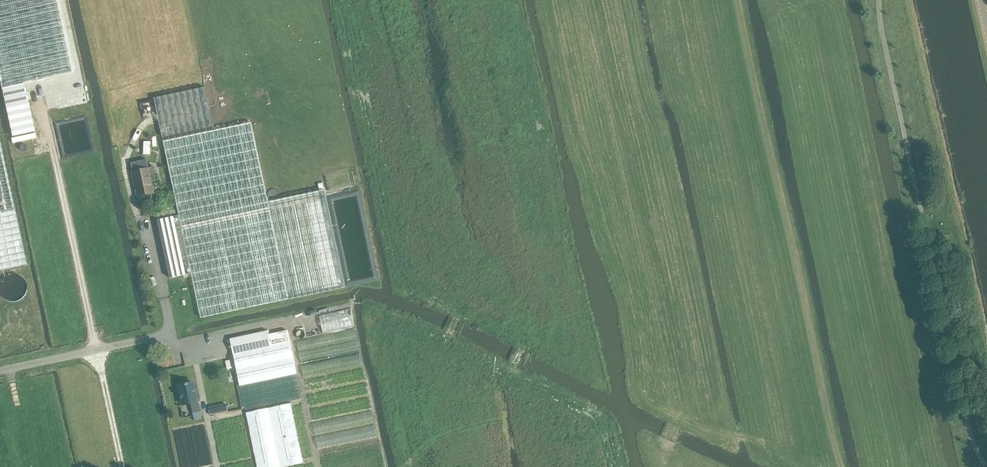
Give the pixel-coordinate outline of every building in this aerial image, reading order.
[(3,88),(21,84),(73,72),(57,0),(0,0),(0,76),(3,88)] [(154,98),(158,117),(163,137),(212,127),(204,87),(154,98)] [(156,219),(160,237),(169,278),(191,273),(200,318),(289,299),(346,287),(324,189),(268,202),(251,122),(163,140),(179,215),(156,219)] [(0,140),(0,271),(27,265),(0,140)] [(146,158),(130,162),(132,171),(131,172),(137,196),(154,193),(150,175),(156,173),(155,166),(148,168),(146,158)] [(239,386),(296,374),(289,342),(287,331),(268,335),(267,330),(229,338),(239,386)] [(196,401),(193,382),(179,385),(183,405),(191,403),(193,413),(201,411),(198,401),(196,401)] [(245,410),(257,466),(284,466),(303,463),(291,401),(245,410)] [(221,405),(208,407),(209,414),(222,412),(221,405)]
